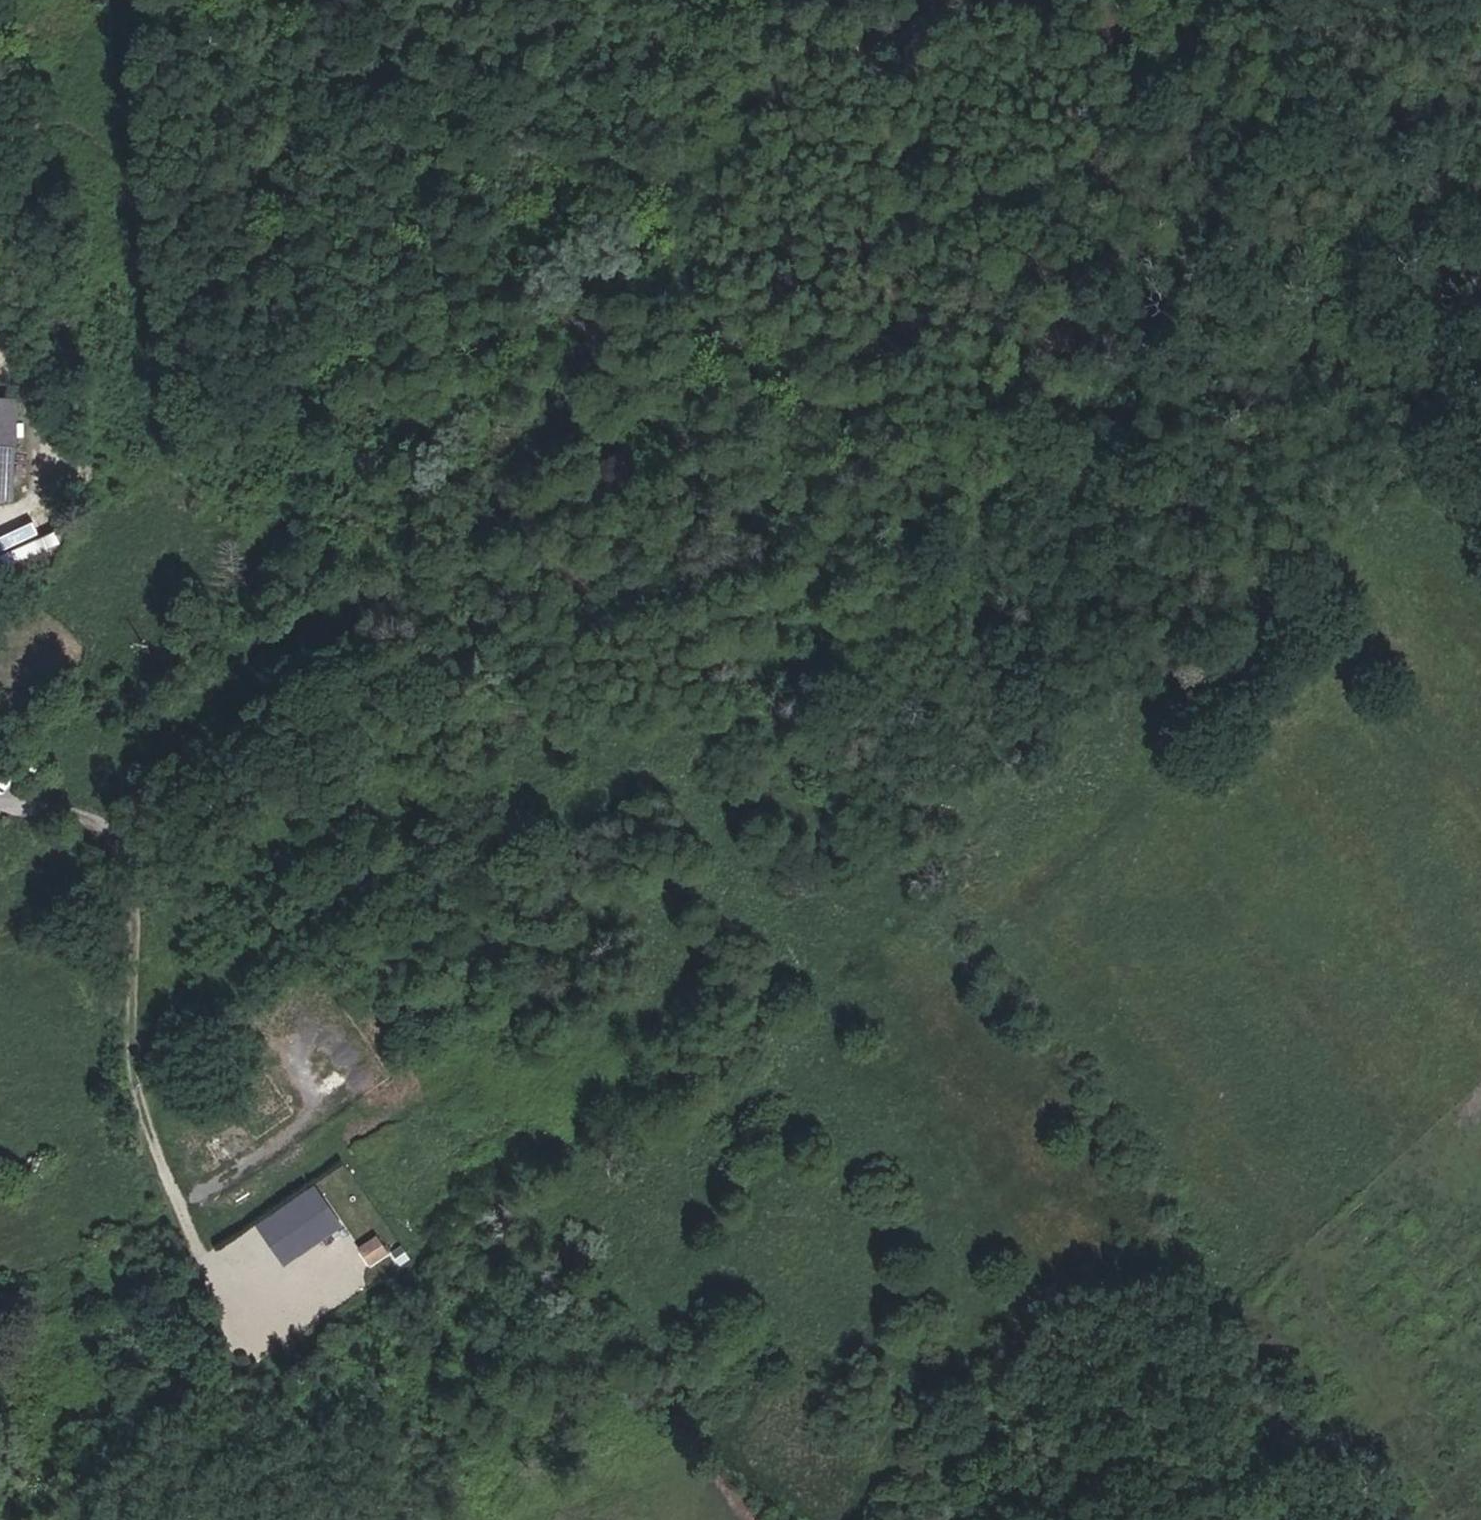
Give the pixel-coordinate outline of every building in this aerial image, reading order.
[(18,403),(0,402),(0,498),(14,499),(18,403)] [(357,1063),(366,1041),(333,1028),(324,1050),(357,1063)] [(340,1229),(314,1188),(257,1223),(283,1265),(340,1229)] [(387,1254),(376,1236),(360,1246),(371,1264),(387,1254)] [(409,1258),(401,1246),(392,1252),(400,1264),(409,1258)]
